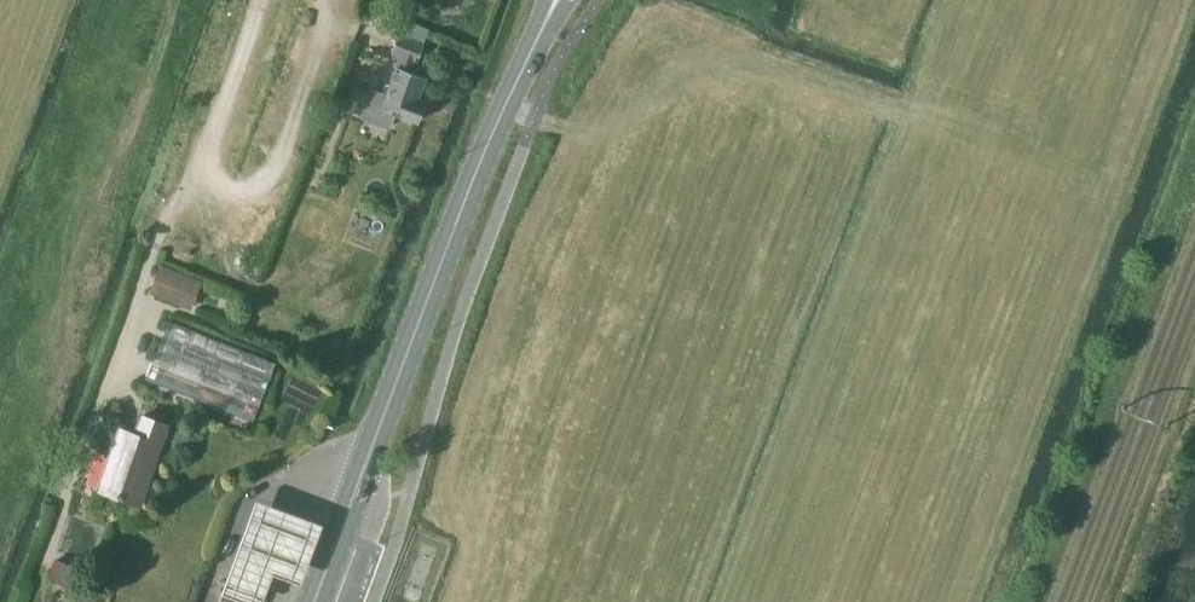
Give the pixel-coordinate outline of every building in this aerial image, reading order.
[(423,47),(399,37),(395,51),(402,54),(387,93),(374,88),(364,115),(391,125),(396,112),(418,120),(426,100),(420,98),(427,77),(413,72),(417,62),(423,47)] [(162,264),(152,288),(150,292),(191,310),(205,279),(189,272),(183,270),(184,268),(158,259),(157,262),(162,264)] [(147,379),(254,421),(277,363),(170,320),(147,379)] [(135,431),(123,428),(103,489),(142,502),(169,422),(141,412),(135,431)] [(257,496),(225,583),(262,597),(274,566),(283,570),(301,576),(322,519),(303,513),(257,496)] [(55,558),(52,567),(48,580),(71,588),(76,574),(79,567),(55,558)] [(262,598),(227,585),(221,601),(260,601),(262,598)]
